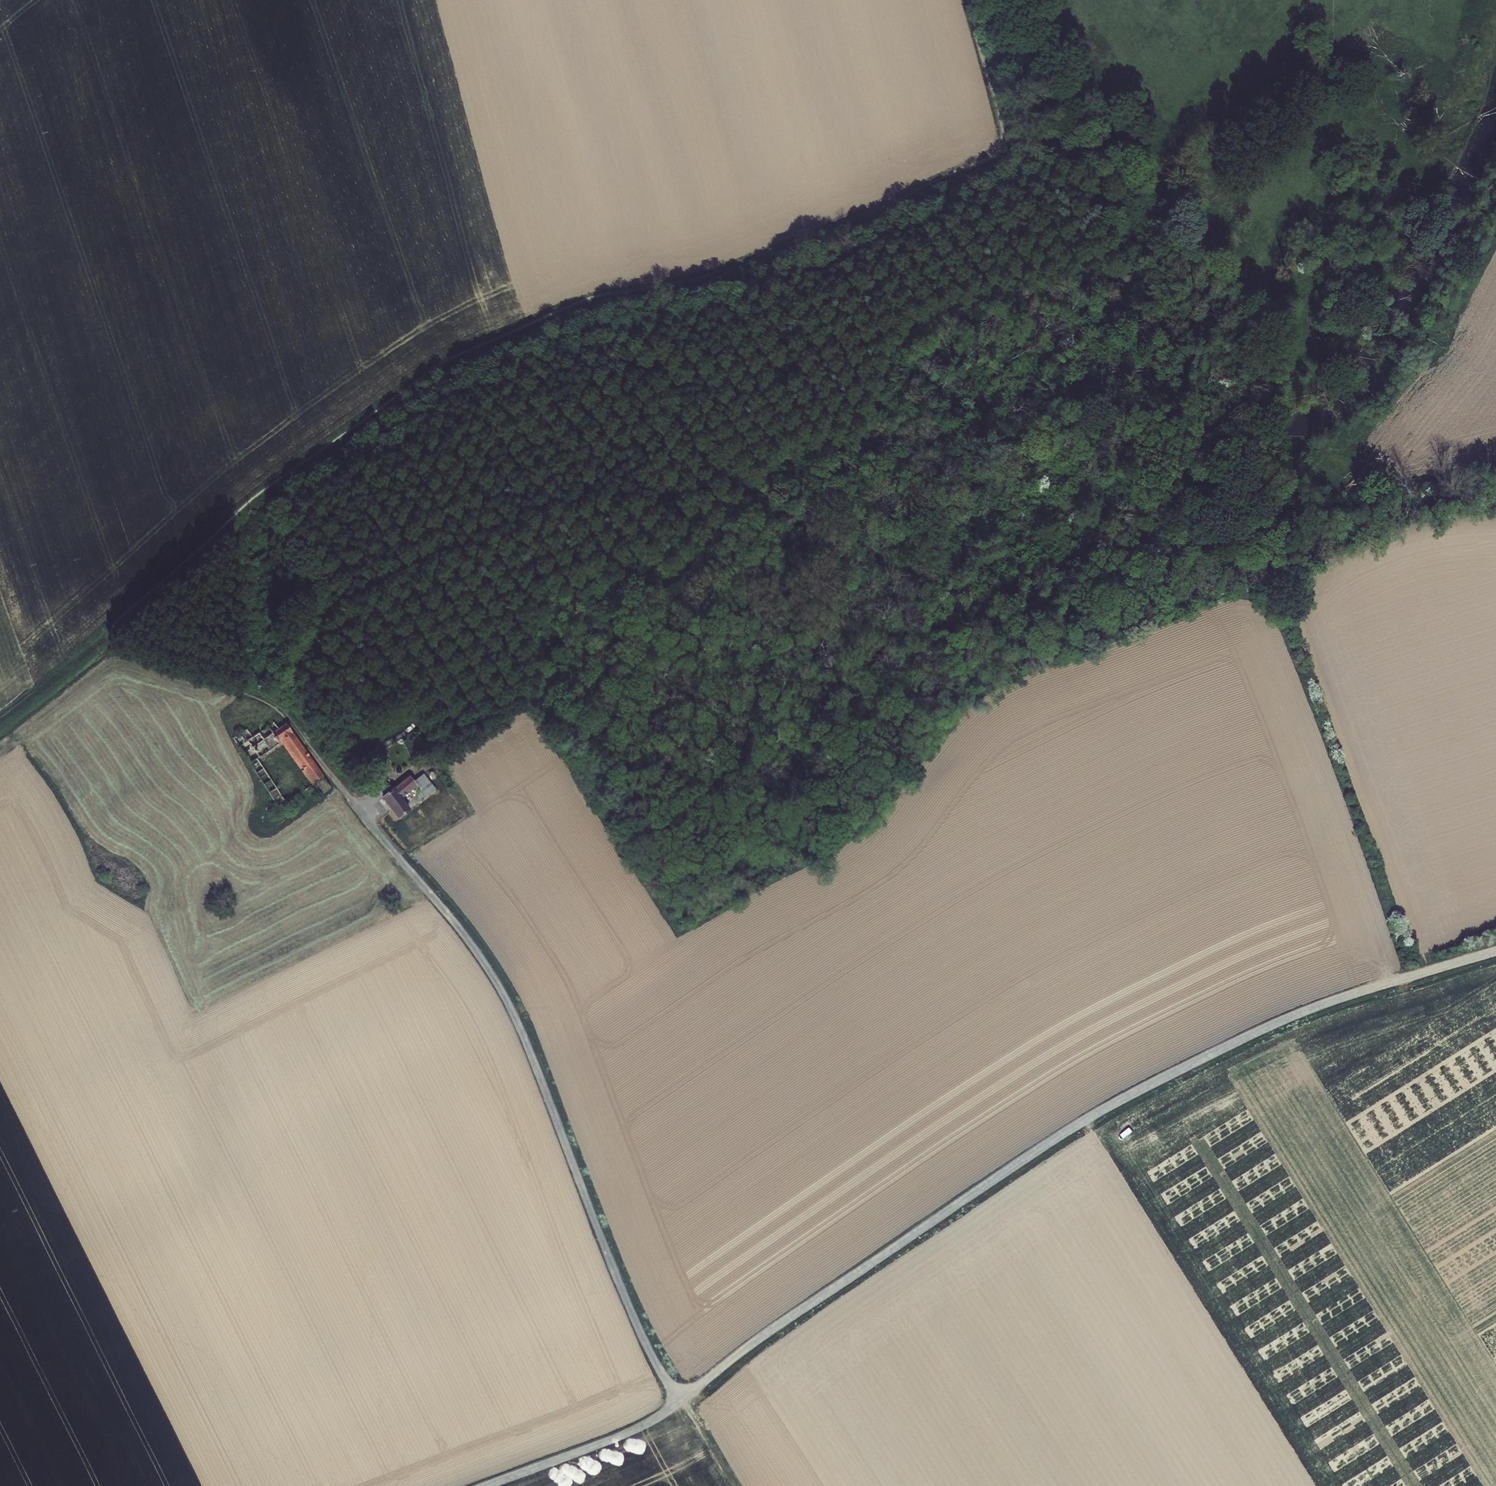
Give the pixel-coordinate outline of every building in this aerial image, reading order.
[(298,767),(308,760),(286,730),(280,733),(273,724),(266,729),(256,714),(246,721),(252,728),(232,742),(270,804),(277,816),(325,782),(315,769),(305,776),(307,780),(278,800),(250,755),(274,737),(298,767)] [(305,776),(315,769),(308,760),(298,767),(305,776)] [(381,801),(397,822),(408,814),(399,802),(410,793),(419,805),(437,791),(425,774),(413,783),(410,779),(381,801)]
